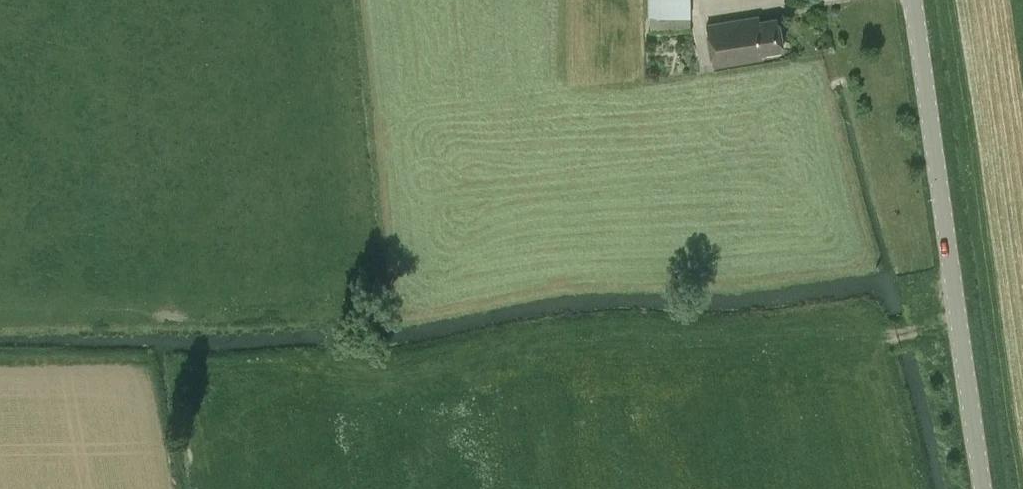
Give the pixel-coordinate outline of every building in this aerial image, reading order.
[(649,18),(691,17),(690,0),(648,0),(649,18)] [(783,50),(782,46),(781,46),(777,21),(778,21),(777,18),(760,20),(759,17),(706,26),(707,33),(713,65),(762,57),(762,53),(783,50)]
